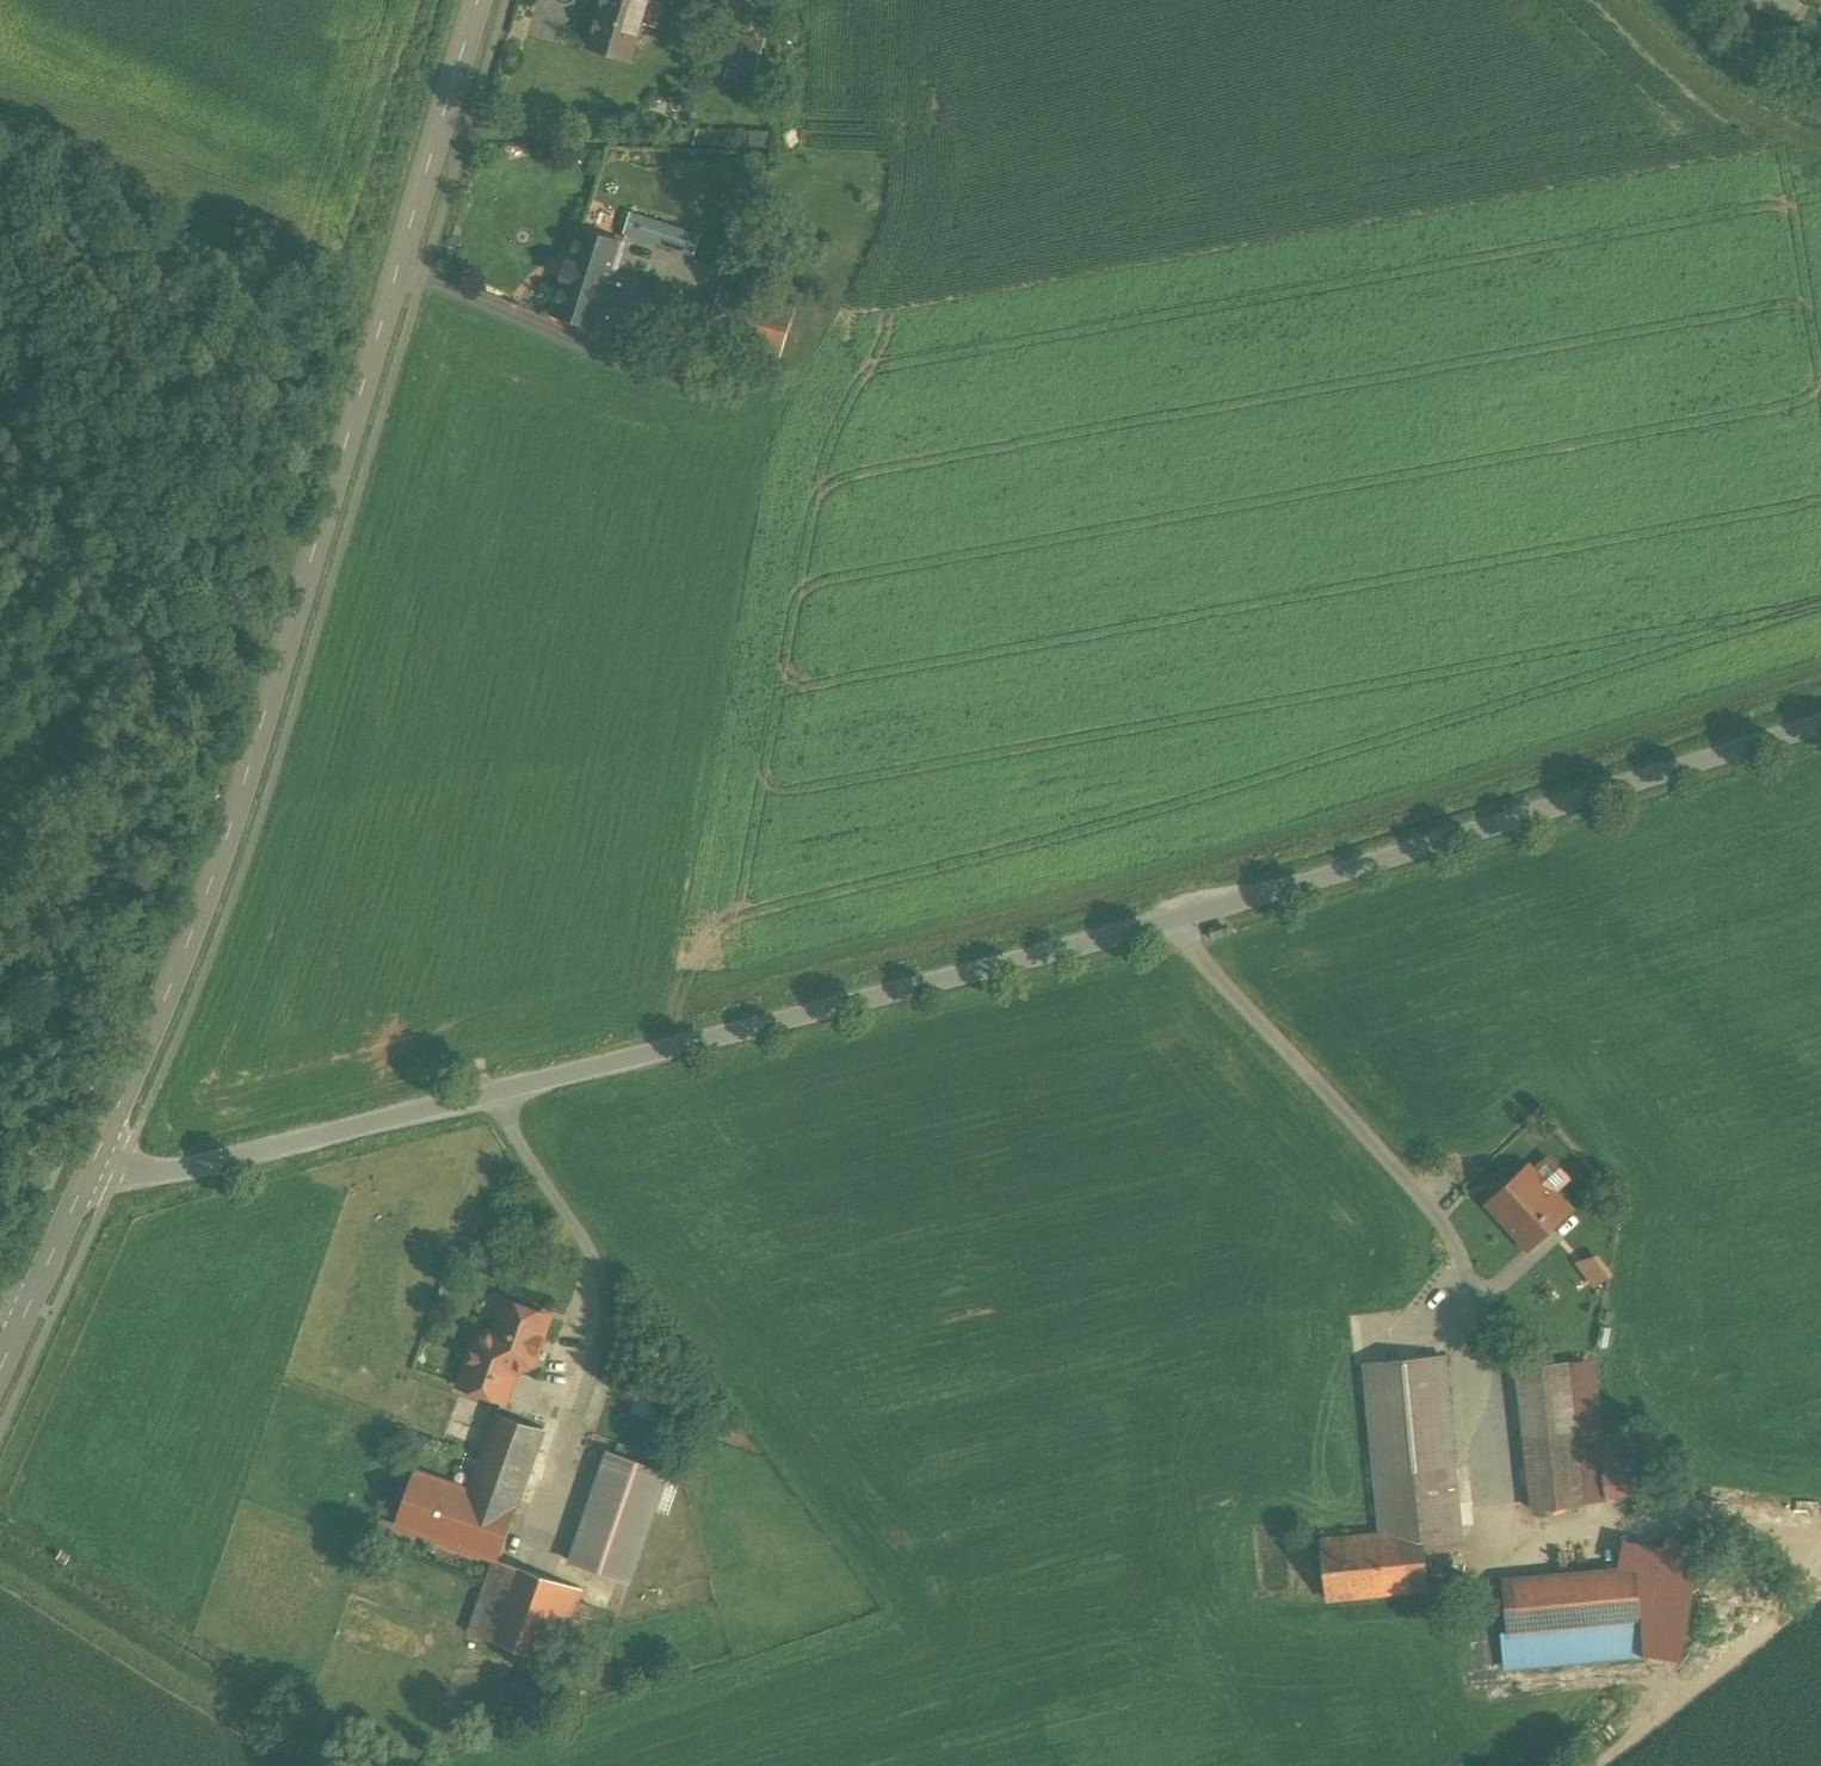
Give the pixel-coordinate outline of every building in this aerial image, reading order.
[(592,35),(633,47),(647,0),(602,0),(592,35)] [(719,13),(723,0),(678,0),(719,13)] [(644,217),(637,237),(694,256),(701,235),(644,217)] [(621,244),(580,231),(556,308),(596,320),(611,274),(621,244)] [(611,274),(596,320),(604,323),(600,336),(649,352),(667,292),(611,274)] [(1534,1172),(1552,1193),(1567,1178),(1549,1158),(1534,1172)] [(1534,1172),(1529,1167),(1489,1203),(1529,1247),(1568,1210),(1552,1193),(1534,1172)] [(1577,1262),(1596,1287),(1610,1275),(1596,1257),(1577,1262)] [(550,1316),(505,1300),(494,1329),(476,1338),(459,1386),(505,1402),(514,1374),(533,1365),(550,1316)] [(1381,1535),(1421,1531),(1423,1551),(1462,1547),(1444,1356),(1366,1364),(1381,1535)] [(1590,1361),(1568,1363),(1584,1503),(1606,1501),(1606,1496),(1599,1436),(1590,1361)] [(1568,1363),(1516,1368),(1532,1509),(1584,1503),(1568,1363)] [(665,1400),(636,1391),(631,1411),(659,1419),(665,1400)] [(543,1430),(498,1414),(470,1490),(416,1470),(396,1525),(495,1560),(497,1560),(497,1559),(543,1430)] [(1636,1432),(1599,1436),(1606,1496),(1643,1493),(1636,1432)] [(667,1473),(608,1452),(570,1561),(630,1582),(667,1473)] [(1423,1551),(1421,1531),(1381,1535),(1321,1541),(1327,1598),(1427,1589),(1423,1551)] [(469,1632),(493,1641),(519,1568),(497,1559),(497,1560),(495,1560),(485,1587),(469,1632)] [(519,1568),(493,1641),(554,1663),(581,1589),(519,1568)] [(1637,1569),(1502,1581),(1507,1631),(1641,1619),(1637,1569)] [(1645,1656),(1641,1619),(1507,1631),(1500,1632),(1504,1668),(1645,1656)]
